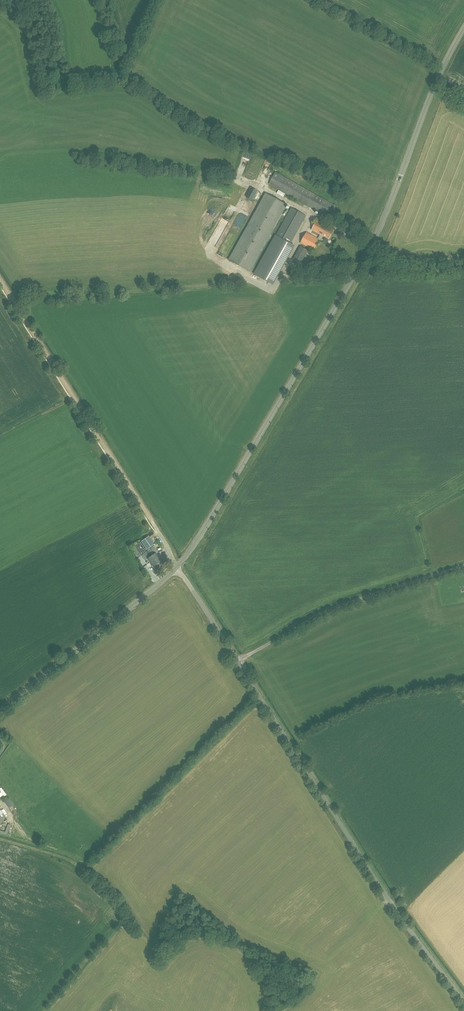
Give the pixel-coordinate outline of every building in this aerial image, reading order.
[(327,217),(334,205),(276,172),(269,184),(327,217)] [(287,205),(265,193),(229,260),(250,272),(287,205)] [(291,207),(276,235),(255,274),(269,282),(291,243),(291,244),(292,242),(306,216),(291,207)] [(329,239),(334,230),(317,221),(312,229),(320,234),(318,239),(307,232),(300,243),(314,251),(320,240),(322,235),(329,239)] [(313,253),(301,246),(293,259),(305,266),(313,253)] [(142,541),(147,549),(151,546),(146,538),(142,541)] [(147,549),(142,541),(132,548),(139,557),(145,553),(149,558),(147,559),(156,571),(160,568),(158,564),(152,556),(148,550),(145,552),(144,551),(147,549)] [(158,564),(160,568),(164,565),(156,553),(154,554),(151,548),(148,550),(152,556),(158,564)]
